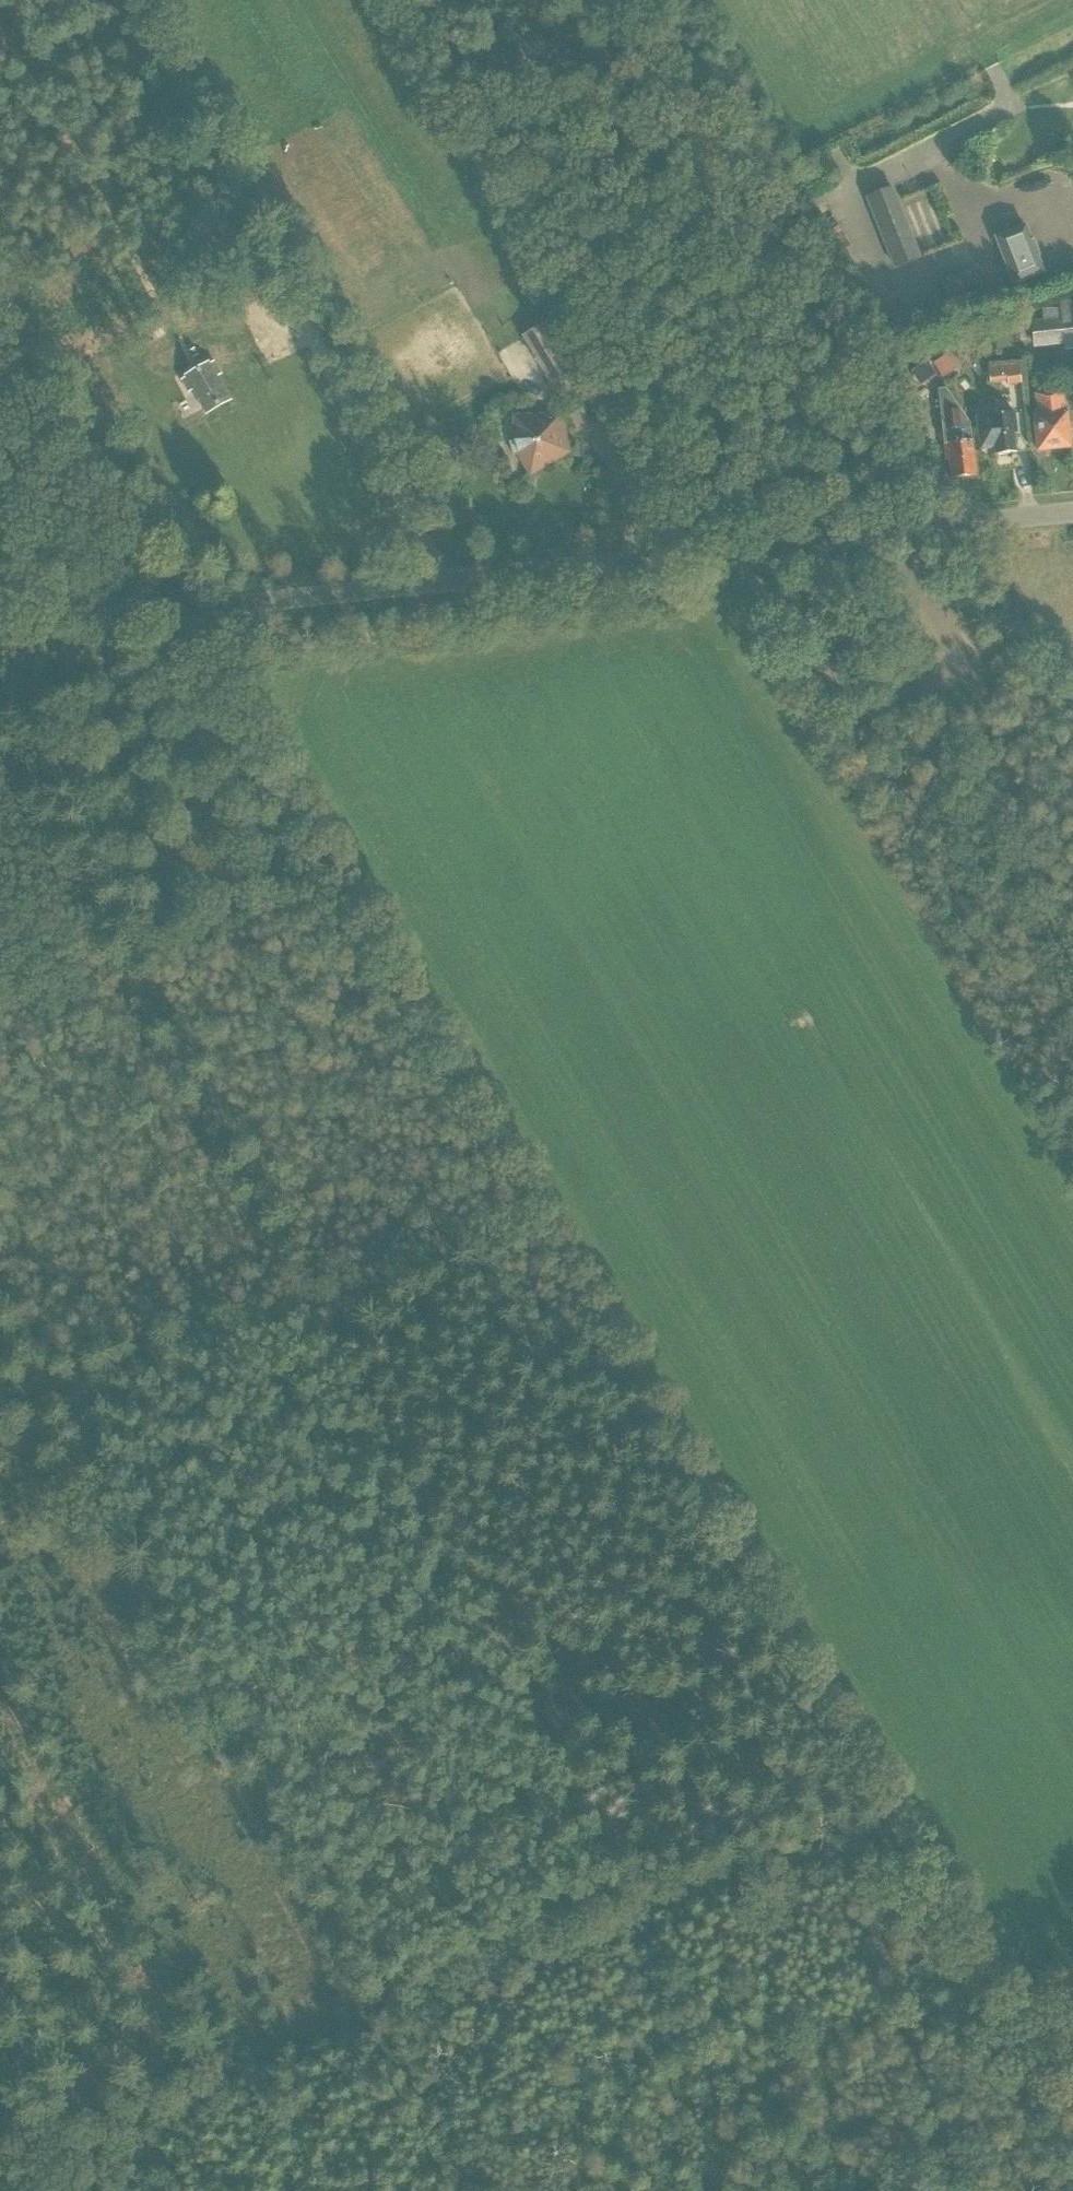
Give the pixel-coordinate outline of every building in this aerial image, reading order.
[(869,197),(896,265),(921,255),(894,187),(869,197)] [(1014,281),(1046,269),(1029,224),(997,237),(1014,281)] [(1060,301),(1061,308),(1042,310),(1043,319),(1031,321),(1033,348),(1064,344),(1065,350),(1072,349),(1072,300),(1060,301)] [(557,316),(523,337),(551,383),(585,363),(557,316)] [(943,379),(955,371),(947,358),(935,366),(943,379)] [(207,412),(228,400),(215,378),(221,374),(214,361),(187,376),(187,377),(181,380),(188,393),(194,389),(207,412)] [(1018,367),(1005,368),(1007,386),(1020,384),(1018,367)] [(1038,450),(1070,447),(1067,412),(1066,412),(1063,391),(1035,394),(1037,409),(1034,410),(1035,415),(1034,416),(1038,450)] [(964,415),(951,397),(940,405),(953,423),(964,415)] [(1013,428),(1016,428),(1014,413),(977,417),(981,449),(995,448),(995,455),(1016,453),(1013,428)] [(519,454),(530,474),(568,452),(561,439),(558,431),(558,417),(515,417),(515,441),(511,443),(514,455),(519,454)] [(952,478),(976,475),(972,441),(967,442),(965,428),(946,431),(947,444),(944,444),(946,460),(949,459),(952,478)]
